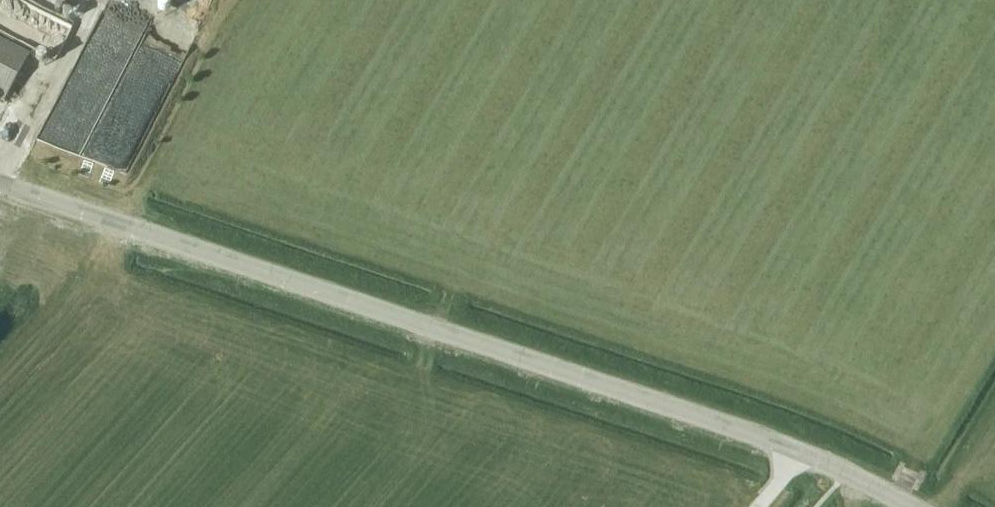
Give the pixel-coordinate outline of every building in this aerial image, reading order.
[(39,134),(126,177),(191,44),(148,23),(123,73),(80,52),(39,134)] [(0,37),(0,100),(4,102),(30,53),(0,37)]
